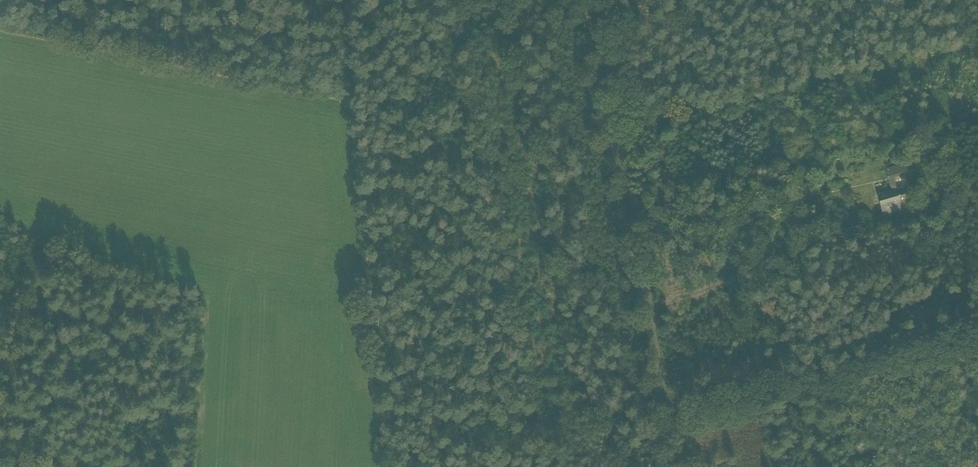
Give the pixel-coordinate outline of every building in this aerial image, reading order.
[(887,177),(895,175),(893,169),(885,171),(887,177)] [(898,190),(895,175),(887,177),(890,192),(898,190)] [(890,192),(878,195),(884,215),(896,211),(896,209),(911,205),(906,188),(898,190),(890,192)]
